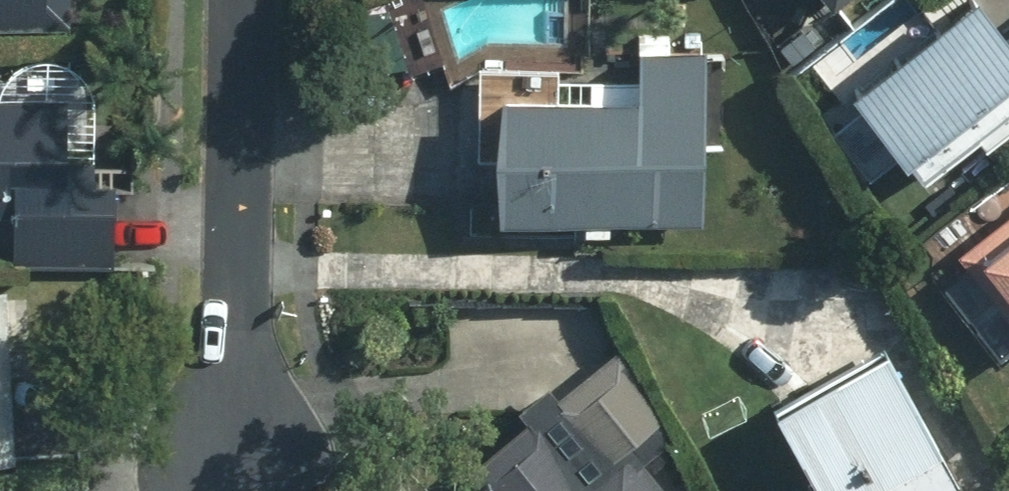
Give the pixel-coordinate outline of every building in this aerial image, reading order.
[(57,29),(57,0),(0,0),(0,29),(57,29)] [(834,92),(919,199),(1008,129),(1008,28),(996,38),(965,0),(950,0),(834,92)] [(623,47),(622,100),(485,98),(482,219),(690,223),(694,48),(623,47)] [(59,182),(60,99),(0,98),(0,215),(3,215),(3,260),(105,260),(105,183),(59,182)] [(950,255),(1007,331),(1008,329),(1008,211),(950,255)] [(11,460),(0,287),(0,461),(11,460)] [(867,351),(754,410),(797,490),(940,490),(867,351)] [(472,490),(655,490),(632,464),(672,432),(609,353),(458,474),(472,490)]
